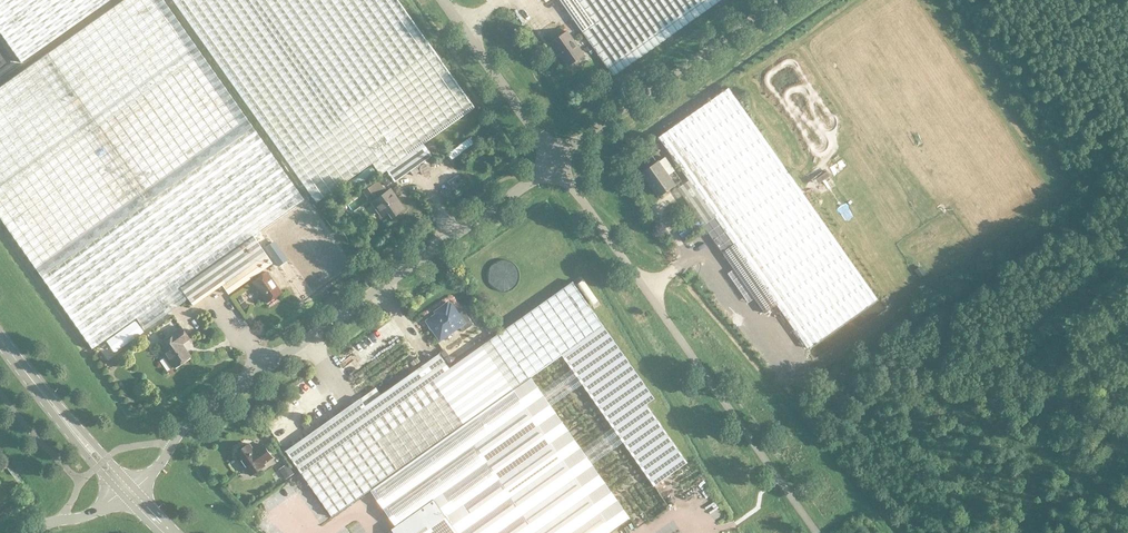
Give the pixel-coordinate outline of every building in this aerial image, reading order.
[(0,88),(0,218),(92,349),(100,344),(136,318),(145,330),(188,299),(192,305),(221,285),(227,294),(271,263),(252,236),(303,200),(201,55),(162,0),(125,0),(0,88)] [(21,62),(108,0),(0,0),(0,32),(21,62)] [(386,170),(394,181),(431,155),(423,144),(472,109),(395,0),(173,0),(315,202),(369,164),(377,176),(386,170)] [(614,76),(721,0),(561,0),(614,76)] [(552,42),(569,65),(585,54),(568,31),(552,42)] [(659,137),(731,239),(808,348),(878,298),(730,88),(659,137)] [(447,154),(451,159),(475,143),(471,137),(447,154)] [(658,161),(643,172),(660,196),(675,185),(658,161)] [(388,175),(382,179),(386,185),(392,180),(388,175)] [(381,180),(372,186),(380,197),(376,199),(385,212),(393,206),(397,210),(406,204),(394,187),(389,191),(381,180)] [(281,292),(266,271),(252,282),(266,302),(281,292)] [(286,450),(333,516),(374,487),(406,532),(607,532),(613,529),(514,388),(562,355),(654,486),(688,462),(647,404),(655,398),(573,281),(450,367),(440,353),(366,405),(361,398),(286,450)] [(441,309),(442,310),(427,321),(429,322),(429,325),(429,326),(430,328),(431,329),(432,330),(434,330),(439,338),(450,330),(453,330),(459,326),(463,331),(474,324),(464,310),(459,314),(452,304),(450,305),(448,303),(440,309),(441,309)] [(488,322),(484,325),(491,335),(495,332),(488,322)] [(173,367),(190,356),(181,343),(188,338),(180,327),(172,332),(174,335),(159,345),(166,356),(160,360),(167,370),(173,366),(173,367)] [(413,366),(421,361),(418,357),(410,362),(413,366)] [(264,463),(273,457),(264,444),(255,451),(250,443),(246,446),(245,444),(238,448),(239,450),(236,453),(239,457),(237,458),(242,466),(244,464),(251,475),(265,465),(264,463)] [(283,481),(294,473),(288,464),(277,472),(283,481)]
